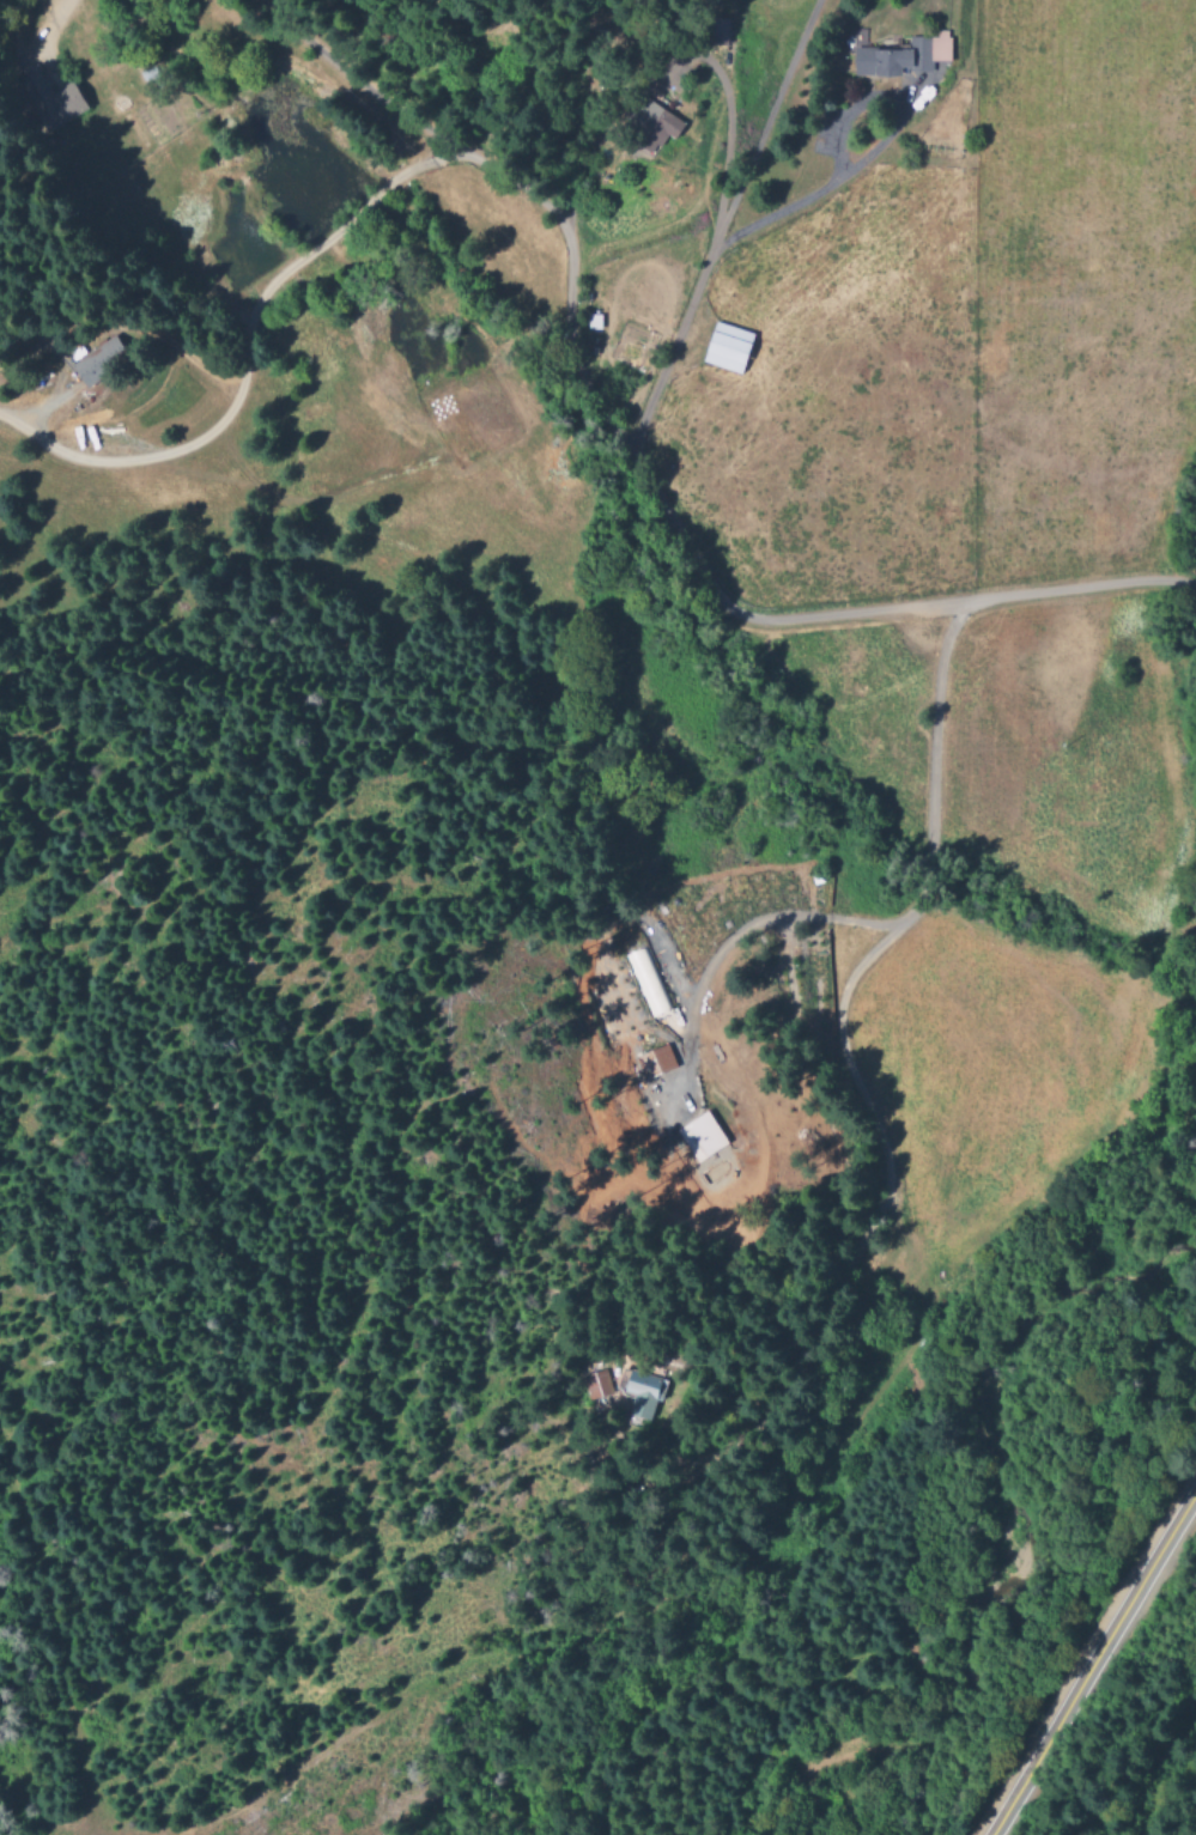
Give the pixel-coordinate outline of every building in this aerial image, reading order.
[(855,50),(856,78),(903,76),(903,72),(930,71),(929,38),(908,38),(908,49),(855,50)] [(88,110),(75,82),(48,94),(37,70),(0,87),(0,94),(4,102),(30,90),(48,129),(88,110)] [(677,142),(687,124),(632,94),(619,117),(647,132),(640,145),(655,153),(665,135),(677,142)] [(744,377),(757,336),(717,324),(704,364),(744,377)] [(69,369),(88,390),(116,365),(97,344),(69,369)] [(584,973),(612,1046),(630,1040),(631,1042),(650,1034),(646,1024),(662,1018),(666,1029),(674,1025),(645,948),(618,958),(619,960),(584,973)] [(677,1071),(668,1047),(634,1059),(643,1083),(677,1071)] [(676,1132),(697,1167),(730,1147),(709,1112),(676,1132)] [(617,1392),(636,1396),(631,1418),(657,1424),(666,1380),(622,1370),(617,1392)]
